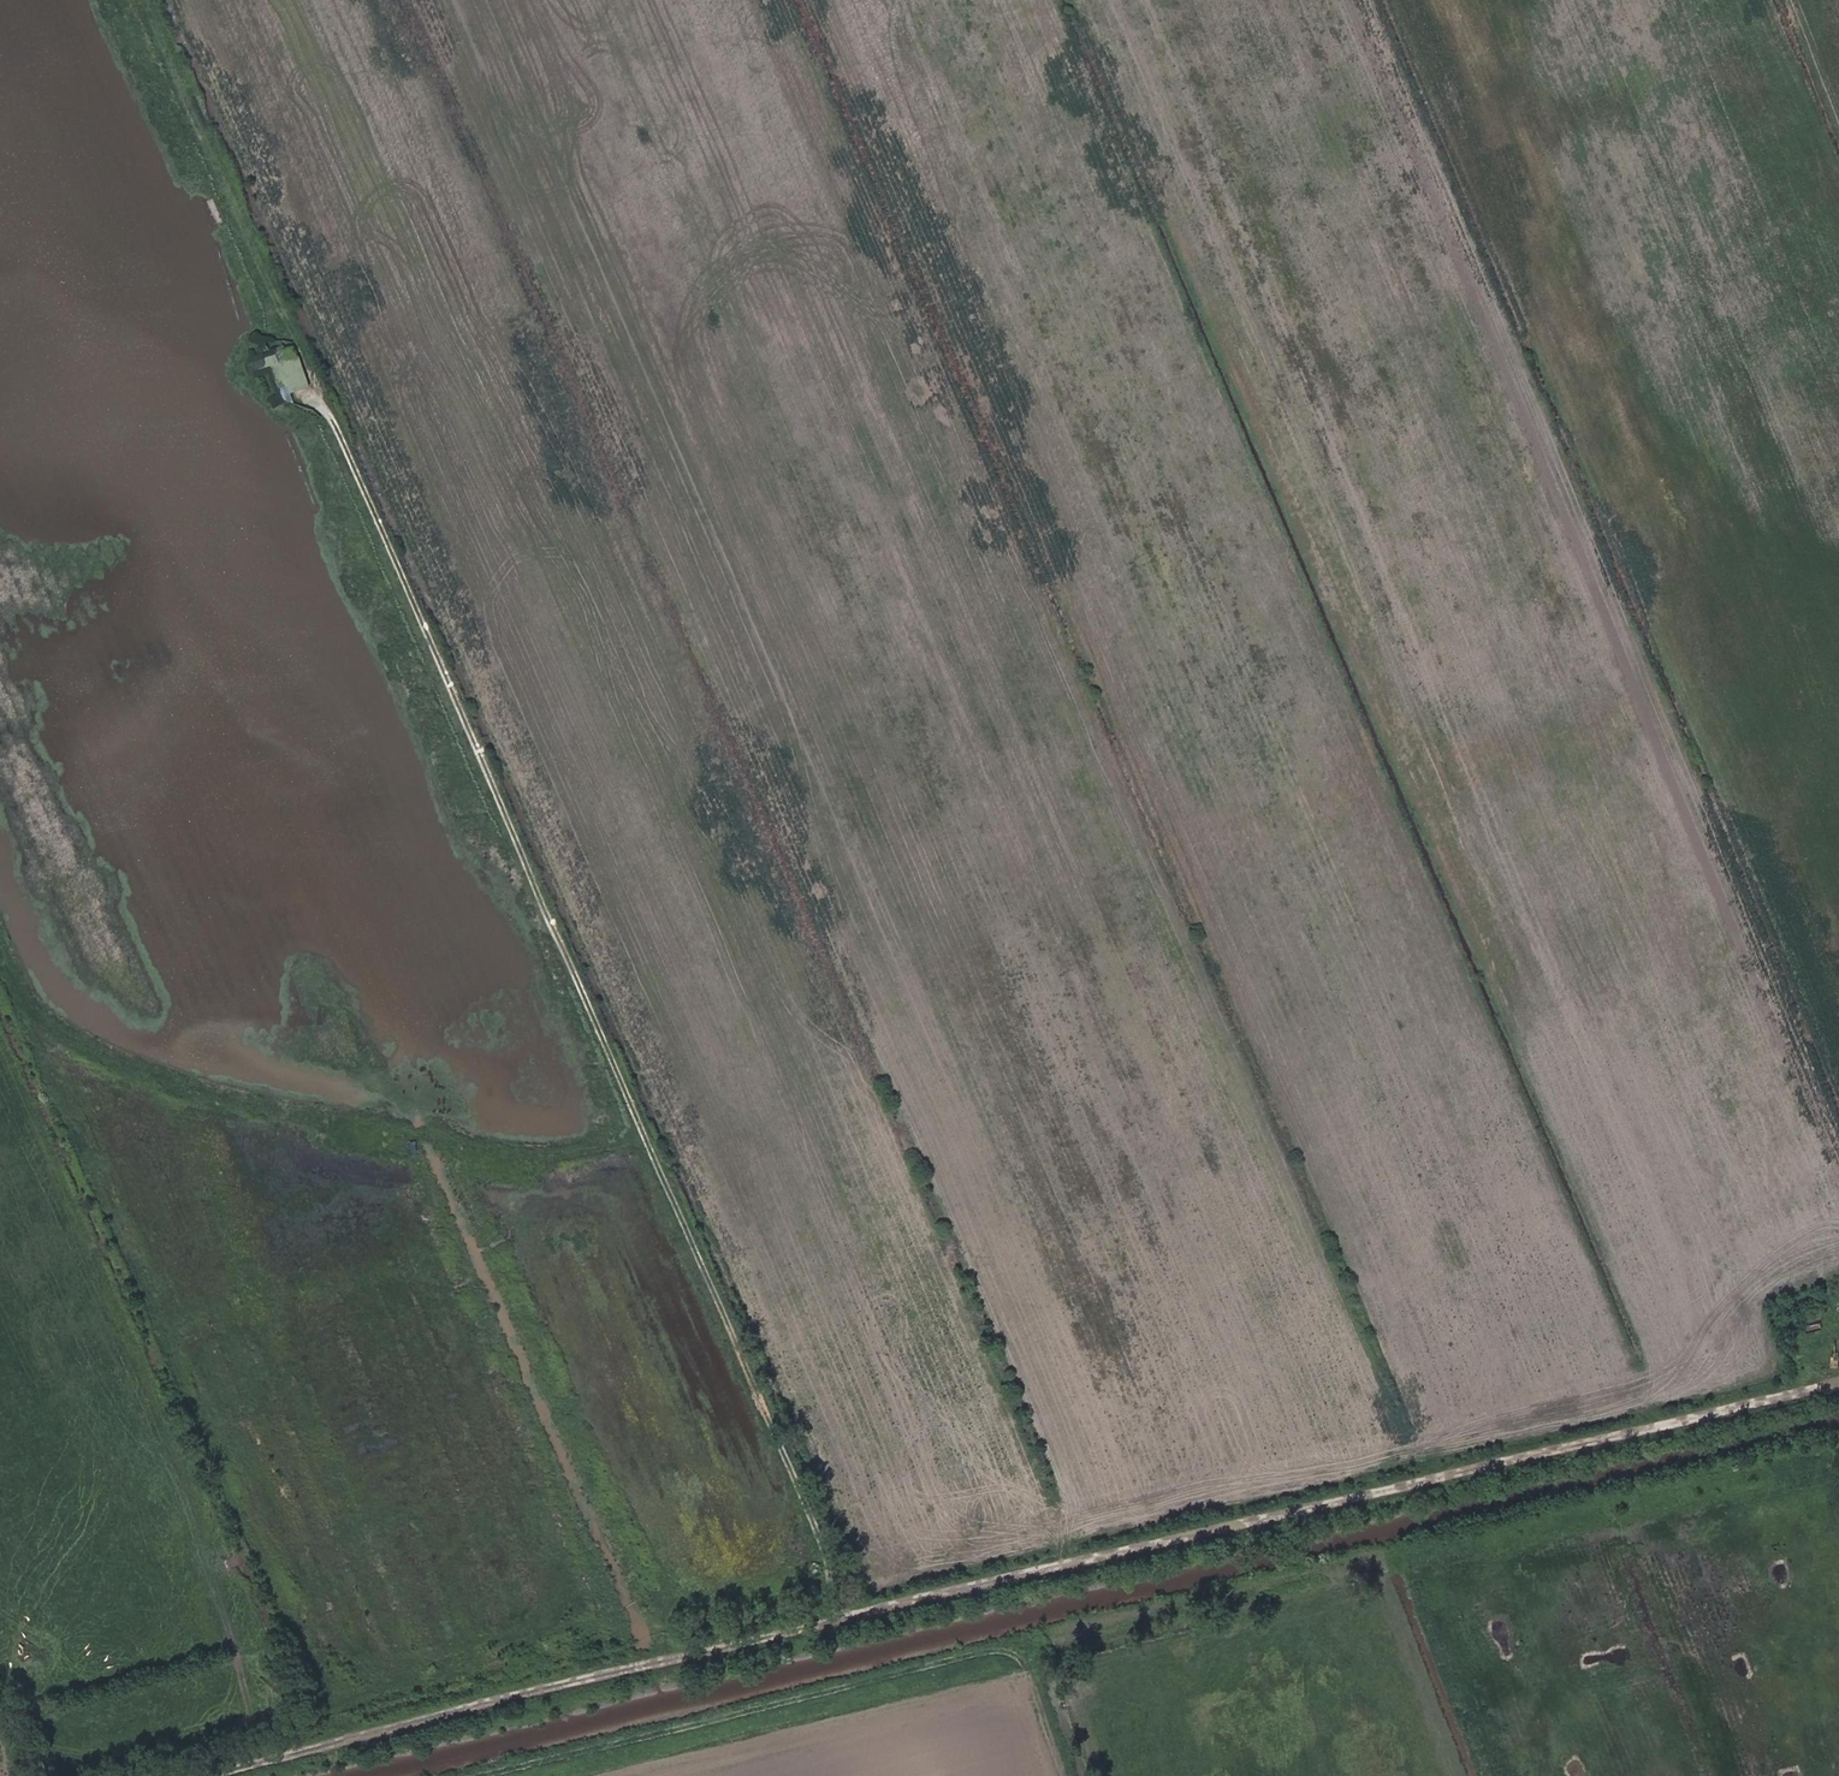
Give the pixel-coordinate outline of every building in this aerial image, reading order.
[(265,358),(267,367),(279,364),(277,355),(265,358)]
